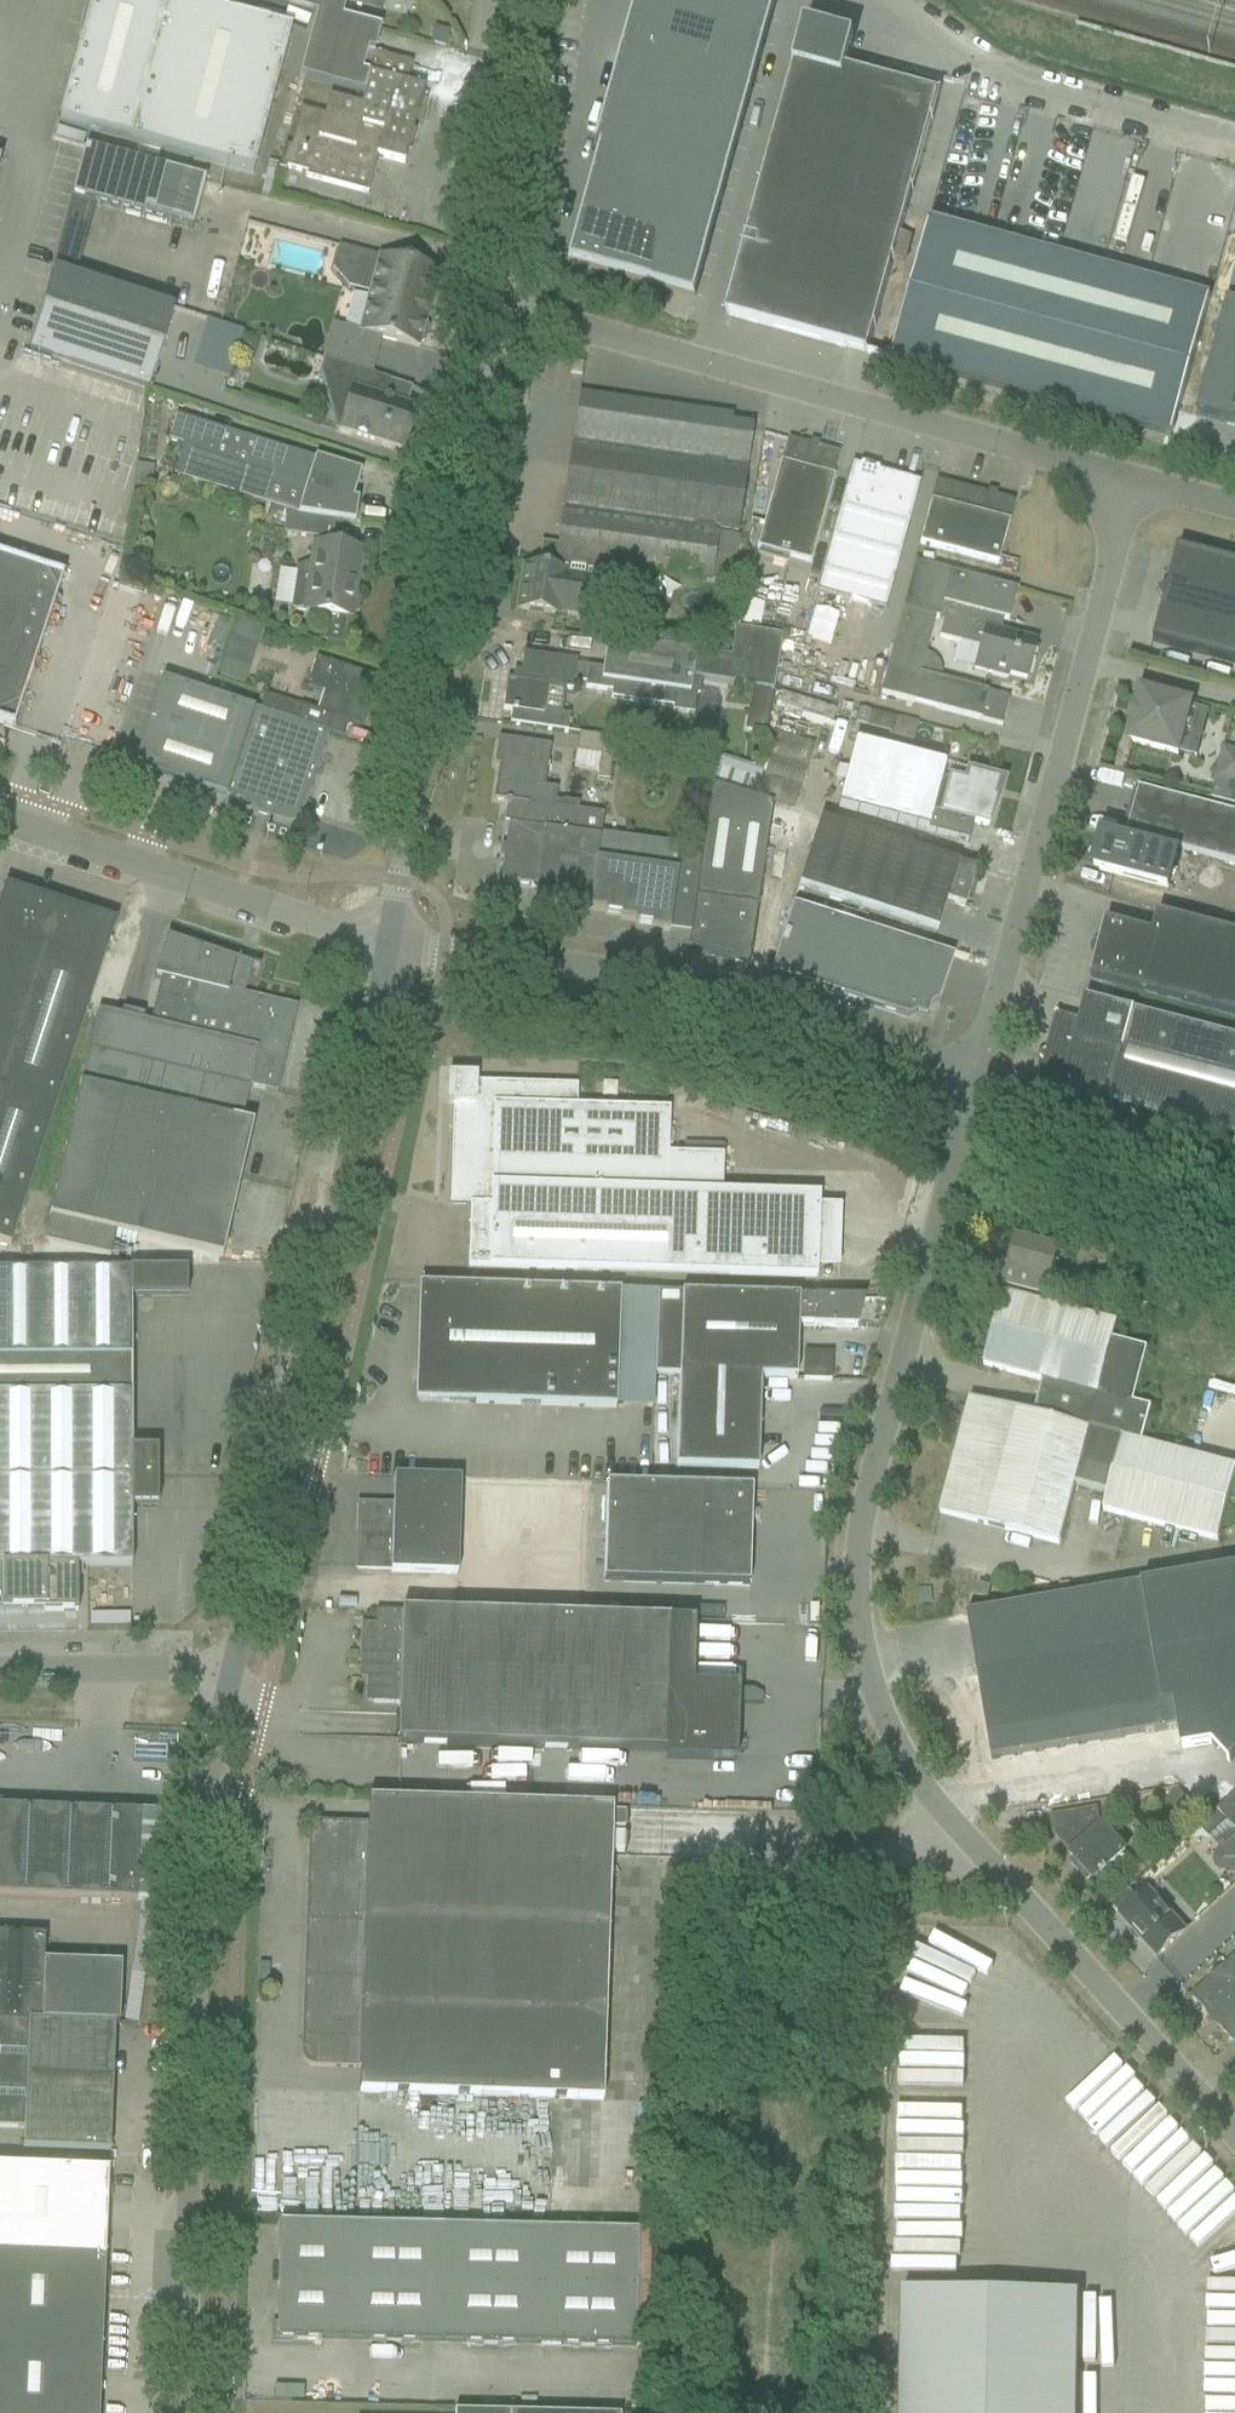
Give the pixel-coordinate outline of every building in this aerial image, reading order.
[(170,0),(91,0),(58,123),(252,175),(291,32),(223,14),(213,12),(170,0)] [(214,8),(213,12),(223,14),(224,11),(228,12),(231,0),(184,0),(214,8)] [(259,3),(315,18),(298,81),(361,98),(362,98),(368,77),(361,75),(367,54),(372,56),(377,34),(339,24),(346,0),(260,0),(259,3)] [(357,2),(355,8),(380,14),(384,0),(351,0),(357,2)] [(635,9),(721,32),(730,0),(638,0),(635,9)] [(721,32),(764,44),(776,0),(775,0),(730,0),(721,32)] [(635,9),(624,51),(709,74),(721,32),(635,9)] [(721,32),(709,74),(753,86),(764,44),(721,32)] [(866,355),(905,214),(938,96),(844,71),(852,45),(804,32),(726,316),(866,355)] [(624,51),(612,93),(698,116),(709,74),(624,51)] [(406,86),(411,68),(371,57),(372,56),(367,54),(361,75),(368,77),(362,98),(361,98),(358,109),(326,101),(322,119),(297,112),(287,149),(284,148),(278,171),(285,173),(286,170),(307,175),(306,179),(367,195),(377,159),(404,166),(424,91),(406,86)] [(709,74),(698,116),(741,128),(753,86),(709,74)] [(612,93),(601,135),(686,158),(698,116),(612,93)] [(1047,111),(1011,243),(1058,256),(1094,124),(1047,111)] [(698,116),(686,158),(730,170),(741,128),(698,116)] [(601,135),(589,177),(675,200),(686,158),(601,135)] [(71,200),(192,233),(205,182),(85,150),(71,200)] [(686,158),(675,200),(718,212),(730,170),(686,158)] [(589,177),(578,219),(663,242),(675,200),(589,177)] [(675,200),(663,242),(706,254),(718,212),(675,200)] [(578,219),(566,262),(651,286),(663,242),(578,219)] [(1058,256),(1011,243),(931,221),(890,361),(1171,438),(1210,297),(1058,256)] [(663,242),(651,286),(694,298),(706,254),(663,242)] [(424,325),(438,274),(379,258),(359,333),(418,349),(419,346),(424,343),(425,339),(427,334),(427,330),(424,325)] [(54,273),(30,353),(147,391),(173,312),(54,273)] [(1196,418),(1234,428),(1234,305),(1226,302),(1196,418)] [(389,382),(323,361),(341,367),(335,387),(338,387),(330,411),(332,412),(337,432),(404,453),(407,444),(410,440),(413,436),(414,431),(415,426),(414,421),(417,412),(383,400),(389,382)] [(516,610),(558,617),(559,615),(586,619),(590,590),(607,593),(608,586),(640,591),(643,574),(710,584),(718,531),(737,534),(753,427),(731,424),(732,417),(579,395),(557,547),(545,545),(543,556),(539,556),(537,570),(523,568),(516,610)] [(361,476),(337,469),(174,417),(166,443),(181,448),(172,478),(268,508),(289,514),(305,520),(334,524),(354,527),(357,504),(352,503),(361,476)] [(787,441),(781,464),(780,464),(756,551),(810,566),(833,478),(832,478),(838,455),(787,441)] [(845,489),(816,594),(885,613),(911,513),(918,490),(917,490),(916,491),(908,489),(908,488),(908,486),(908,485),(907,484),(907,483),(906,482),(905,481),(903,480),(878,473),(878,471),(859,466),(859,468),(851,466),(845,489)] [(935,483),(919,545),(997,566),(1014,503),(935,483)] [(289,514),(283,536),(331,543),(334,524),(305,520),(289,514)] [(312,546),(310,565),(296,570),(299,576),(293,611),(328,616),(324,643),(342,646),(346,619),(352,620),(352,617),(358,615),(360,603),(355,598),(362,553),(338,549),(312,546)] [(1178,549),(1167,590),(1159,595),(1164,604),(1154,643),(1234,665),(1234,565),(1178,549)] [(63,578),(0,557),(0,724),(14,729),(63,578)] [(885,668),(878,695),(978,721),(1001,727),(1002,726),(998,725),(1001,715),(991,699),(986,698),(987,694),(964,688),(939,681),(918,675),(923,655),(932,621),(936,622),(943,624),(939,638),(957,643),(952,664),(974,670),(1007,678),(1008,675),(1026,680),(1036,643),(999,634),(1003,620),(1008,622),(1016,591),(949,573),(913,564),(885,668)] [(207,614),(199,641),(221,647),(229,620),(207,614)] [(248,685),(259,628),(233,623),(222,680),(248,685)] [(506,681),(502,711),(511,712),(509,725),(533,728),(567,733),(570,718),(543,714),(547,688),(572,692),(573,687),(584,688),(583,692),(610,696),(610,699),(672,708),(675,694),(690,696),(692,680),(772,692),(779,644),(736,638),(733,660),(696,655),(630,645),(606,642),(602,672),(576,669),(576,663),(522,655),(518,683),(506,681)] [(373,695),(378,680),(315,659),(305,688),(323,694),(316,715),(263,698),(259,711),(329,734),(343,739),(348,724),(362,728),(362,727),(358,726),(369,694),(373,695)] [(300,823),(329,734),(259,711),(162,680),(141,745),(133,768),(210,793),(300,823)] [(1191,705),(1164,698),(1141,692),(1136,710),(1132,709),(1128,723),(1132,724),(1127,742),(1178,756),(1191,705)] [(889,731),(887,743),(914,748),(919,721),(860,711),(858,726),(889,731)] [(612,763),(615,739),(579,734),(576,753),(600,756),(599,762),(612,763)] [(498,767),(493,802),(505,803),(505,805),(510,806),(511,804),(553,810),(554,803),(556,791),(543,789),(546,771),(547,772),(548,767),(547,767),(550,748),(498,740),(494,766),(498,767)] [(854,743),(837,809),(968,844),(973,824),(987,828),(994,801),(992,800),(997,783),(968,776),(966,786),(942,780),(945,767),(854,743)] [(1211,801),(1234,807),(1234,754),(1224,751),(1216,782),(1211,801)] [(690,930),(687,949),(732,963),(750,957),(753,933),(763,864),(767,837),(772,838),(792,841),(800,817),(752,801),(710,788),(701,855),(690,930)] [(1162,795),(1139,789),(1126,836),(1136,839),(1134,846),(1169,856),(1171,848),(1234,865),(1234,814),(1162,795)] [(510,806),(499,882),(535,887),(534,894),(589,902),(588,911),(604,913),(603,916),(619,918),(619,921),(635,923),(634,925),(650,928),(650,930),(668,933),(669,927),(677,876),(675,876),(678,852),(599,840),(602,816),(577,813),(578,806),(562,803),(562,805),(554,803),(553,810),(511,804),(510,806)] [(819,823),(812,843),(797,889),(936,934),(946,904),(963,909),(969,894),(971,894),(975,882),(973,881),(975,872),(958,866),(958,865),(935,858),(819,823)] [(1169,856),(1134,846),(1102,838),(1094,870),(1122,878),(1168,890),(1176,858),(1169,856)] [(677,876),(669,927),(690,930),(701,855),(679,851),(678,852),(675,876),(677,876)] [(0,902),(0,1244),(11,1247),(81,1030),(115,924),(5,888),(0,902)] [(953,958),(791,907),(770,975),(907,1020),(916,1015),(914,1012),(927,1005),(929,1008),(938,1004),(953,958)] [(1157,914),(1152,934),(1105,922),(1090,979),(1234,1018),(1234,935),(1157,914)] [(145,1024),(97,1013),(91,1036),(44,1245),(110,1260),(116,1236),(198,1254),(222,1259),(252,1126),(242,1123),(249,1088),(277,1094),(297,1008),(227,992),(233,963),(236,964),(236,962),(166,939),(152,981),(153,982),(155,976),(161,978),(145,1024)] [(1108,1004),(1085,998),(1079,1021),(1056,1014),(1045,1054),(1043,1055),(1041,1061),(1043,1064),(1037,1086),(1060,1092),(1234,1136),(1234,1038),(1108,1004)] [(576,1108),(577,1087),(475,1084),(476,1078),(455,1077),(447,1085),(446,1105),(453,1106),(449,1207),(469,1208),(467,1269),(816,1280),(819,1197),(709,1194),(710,1175),(721,1176),(722,1158),(667,1156),(669,1111),(576,1108)] [(1144,1155),(1141,1167),(1152,1170),(1155,1158),(1144,1155)] [(1002,1269),(997,1287),(999,1288),(1048,1300),(1053,1282),(1051,1281),(1059,1251),(1016,1240),(1014,1240),(1009,1261),(1018,1264),(1016,1272),(1002,1269)] [(34,1609),(43,1609),(43,1613),(77,1613),(77,1567),(131,1567),(131,1507),(157,1507),(157,1450),(131,1450),(130,1396),(130,1298),(186,1298),(186,1271),(129,1271),(105,1272),(0,1272),(0,1609),(34,1609)] [(521,1288),(617,1291),(617,1274),(509,1271),(509,1275),(521,1275),(521,1288)] [(446,1287),(418,1286),(414,1403),(615,1409),(618,1293),(446,1287)] [(864,1301),(840,1300),(798,1299),(681,1295),(681,1297),(656,1296),(654,1374),(678,1374),(678,1378),(760,1380),(796,1381),(797,1327),(813,1327),(813,1328),(856,1330),(864,1301)] [(1064,1523),(1074,1486),(1107,1495),(1103,1512),(1217,1542),(1234,1474),(1234,1471),(1141,1446),(1151,1411),(1132,1406),(1147,1352),(1112,1343),(1116,1326),(1001,1296),(982,1368),(1042,1384),(1033,1417),(969,1400),(939,1515),(1058,1546),(1064,1523)] [(832,1353),(801,1354),(802,1379),(833,1378),(832,1353)] [(757,1472),(760,1380),(678,1378),(675,1469),(757,1472)] [(457,1576),(460,1480),(393,1478),(392,1506),(356,1505),(356,1530),(358,1530),(357,1570),(390,1571),(390,1574),(457,1576)] [(750,1492),(605,1487),(602,1584),(747,1588),(750,1492)] [(1180,1752),(1211,1747),(1227,1765),(1234,1758),(1234,1572),(966,1617),(987,1738),(981,1739),(983,1751),(986,1772),(1001,1782),(1169,1754),(1169,1753),(1180,1751),(1180,1752)] [(990,1588),(978,1585),(975,1597),(987,1600),(990,1588)] [(375,1613),(375,1626),(360,1625),(359,1663),(361,1663),(361,1668),(366,1668),(365,1697),(368,1697),(368,1702),(372,1702),(372,1705),(398,1706),(397,1746),(666,1755),(666,1762),(736,1764),(738,1691),(692,1690),(694,1624),(375,1613)] [(612,1809),(392,1802),(368,1801),(367,1825),(322,1824),(319,1824),(315,1825),(312,1827),(310,1830),(309,1833),(308,1837),(301,2055),(301,2058),(303,2062),(305,2064),(308,2066),(311,2068),(315,2068),(359,2070),(358,2094),(602,2102),(612,1809)] [(140,1815),(0,1809),(0,1896),(136,1902),(140,1815)] [(1104,1872),(1125,1854),(1097,1824),(1095,1813),(1051,1819),(1053,1836),(1066,1850),(1070,1849),(1073,1856),(1069,1857),(1073,1861),(1070,1864),(1086,1882),(1089,1879),(1092,1883),(1099,1877),(1101,1878),(1105,1873),(1104,1872)] [(1220,1817),(1204,1831),(1217,1846),(1233,1831),(1220,1817)] [(1224,1850),(1224,1872),(1234,1872),(1234,1850),(1224,1850)] [(1147,1893),(1137,1901),(1128,1891),(1111,1907),(1120,1917),(1118,1919),(1156,1960),(1184,1934),(1147,1893)] [(43,1936),(0,1935),(0,2024),(113,2028),(114,2025),(117,2025),(120,1965),(42,1962),(43,1936)] [(1220,1971),(1223,1974),(1209,1986),(1206,1983),(1190,1998),(1211,2022),(1213,2020),(1219,2027),(1217,2028),(1232,2045),(1234,2042),(1234,1957),(1220,1971)] [(113,2028),(0,2024),(0,2130),(22,2131),(22,2150),(109,2153),(113,2028)] [(1069,2100),(1197,2255),(1234,2224),(1234,2196),(1120,2057),(1069,2100)] [(897,2105),(897,2220),(941,2220),(942,2212),(958,2212),(958,2177),(963,2177),(963,2105),(897,2105)] [(108,2172),(0,2168),(0,2412),(98,2412),(108,2172)] [(637,2233),(303,2225),(279,2225),(276,2341),(634,2349),(637,2233)] [(1077,2297),(903,2294),(900,2412),(1075,2412),(1077,2297)]
